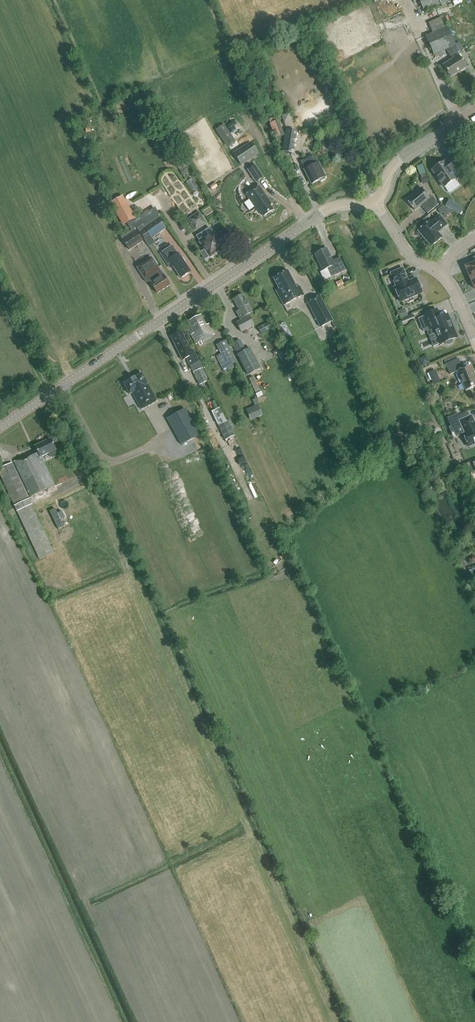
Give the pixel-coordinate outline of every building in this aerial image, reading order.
[(425,11),(450,0),(419,0),(425,11)] [(457,52),(459,51),(463,48),(459,42),(455,44),(448,27),(445,28),(441,18),(429,23),(434,33),(427,36),(435,54),(446,49),(453,59),(443,65),(451,78),(467,67),(457,52)] [(276,139),(285,135),(278,120),(278,121),(276,117),(269,120),(271,123),(269,124),(276,139)] [(226,147),(235,141),(224,125),(215,130),(226,147)] [(286,129),(282,152),(293,154),(297,131),(295,131),(295,128),(288,127),(288,130),(286,129)] [(251,142),(233,153),(241,166),(259,154),(251,142)] [(318,163),(318,164),(313,155),(301,162),(305,170),(312,184),(325,177),(318,163)] [(456,178),(464,173),(457,162),(456,162),(457,163),(449,168),(445,162),(432,170),(444,188),(456,179),(456,178)] [(255,165),(247,170),(256,183),(264,178),(255,165)] [(427,176),(420,178),(423,185),(430,182),(427,176)] [(260,212),(264,217),(273,210),(270,205),(271,204),(259,186),(247,194),(259,213),(260,212)] [(428,214),(439,205),(432,196),(430,198),(422,188),(406,200),(415,211),(421,206),(428,214)] [(122,197),(111,203),(123,225),(134,219),(122,197)] [(465,213),(468,206),(451,198),(448,205),(465,213)] [(199,212),(187,219),(195,231),(207,223),(199,212)] [(155,243),(151,239),(166,228),(157,215),(142,224),(143,225),(137,229),(150,247),(155,243)] [(438,232),(447,225),(439,215),(430,223),(430,222),(419,231),(431,247),(442,238),(438,232)] [(211,228),(198,236),(201,242),(206,250),(201,253),(206,259),(211,256),(211,257),(225,248),(218,238),(219,238),(216,232),(214,233),(211,228)] [(129,250),(143,241),(136,230),(122,239),(129,250)] [(184,258),(183,258),(179,253),(178,254),(173,245),(161,252),(171,267),(174,266),(182,278),(191,271),(186,263),(186,262),(184,258)] [(331,277),(346,270),(340,258),(333,261),(326,249),(315,254),(323,271),(327,269),(331,277)] [(170,285),(162,273),(152,258),(137,268),(147,283),(149,281),(158,294),(170,285)] [(470,278),(474,276),(474,263),(466,267),(467,270),(466,270),(468,277),(469,276),(470,278)] [(422,293),(416,279),(408,282),(403,269),(391,274),(396,287),(394,288),(400,302),(422,293)] [(288,271),(274,279),(280,289),(277,291),(285,305),(304,295),(300,287),(297,288),(288,271)] [(253,313),(252,311),(244,295),(234,300),(239,311),(236,312),(241,321),(236,323),(241,333),(254,326),(248,315),(253,313)] [(320,295),(307,302),(320,328),(334,321),(320,295)] [(452,339),(456,337),(455,335),(456,335),(454,329),(453,329),(447,315),(440,318),(437,310),(425,315),(425,316),(418,319),(424,331),(430,329),(434,328),(440,344),(445,342),(446,344),(448,345),(452,343),(453,341),(452,339)] [(197,344),(215,335),(209,324),(207,325),(202,316),(189,322),(194,332),(192,333),(197,344)] [(261,334),(273,327),(270,321),(258,328),(261,334)] [(181,332),(179,332),(178,331),(174,333),(173,335),(172,336),(177,346),(176,347),(183,360),(186,359),(190,366),(199,361),(194,350),(192,351),(185,338),(184,339),(181,332)] [(216,356),(225,373),(228,371),(226,368),(228,367),(230,370),(234,367),(233,364),(237,362),(226,340),(217,345),(221,354),(216,356)] [(262,368),(250,348),(246,350),(241,340),(233,344),(238,354),(237,355),(248,376),(262,368)] [(474,386),(474,378),(474,377),(474,376),(470,366),(463,369),(458,359),(446,364),(450,375),(457,372),(462,383),(462,382),(466,390),(474,386)] [(209,381),(202,368),(199,361),(190,366),(193,372),(197,380),(199,385),(209,381)] [(433,382),(439,379),(436,370),(429,373),(433,382)] [(158,400),(142,373),(124,383),(130,394),(132,392),(142,409),(158,400)] [(257,405),(246,409),(251,421),(262,416),(257,405)] [(227,421),(221,408),(212,412),(218,425),(227,421)] [(185,409),(167,419),(181,445),(199,435),(185,409)] [(474,444),(474,424),(471,416),(470,417),(467,411),(458,415),(458,413),(447,418),(456,437),(463,434),(468,447),(474,444)] [(234,435),(227,421),(218,425),(225,440),(234,435)] [(42,457),(49,454),(51,457),(53,458),(57,456),(58,454),(56,450),(51,439),(35,447),(36,450),(14,462),(31,497),(55,485),(42,457)] [(54,553),(12,463),(0,468),(0,475),(40,560),(54,553)]
